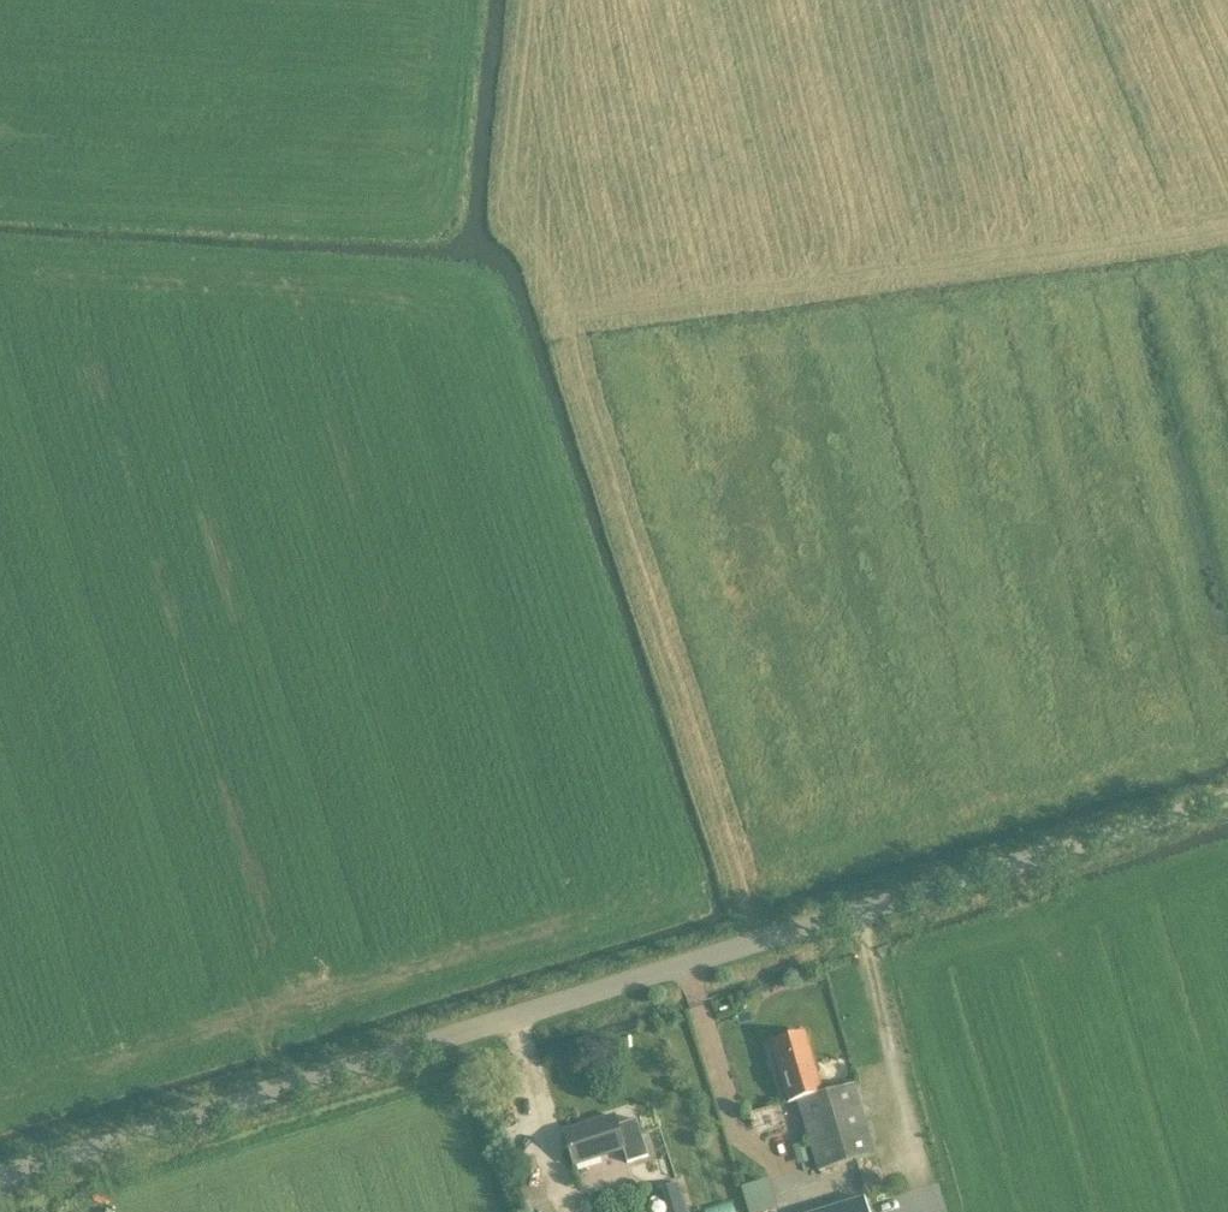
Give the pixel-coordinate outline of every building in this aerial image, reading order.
[(821,1094),(821,1093),(803,1034),(770,1044),(788,1104),(796,1102),(817,1171),(876,1156),(855,1084),(821,1094)] [(750,1110),(754,1132),(776,1128),(772,1107),(750,1110)] [(574,1166),(623,1150),(626,1159),(644,1154),(634,1121),(617,1127),(613,1116),(563,1132),(574,1166)] [(765,1179),(741,1188),(750,1211),(763,1211),(776,1207),(765,1179)] [(822,1211),(866,1211),(862,1199),(822,1211)]
